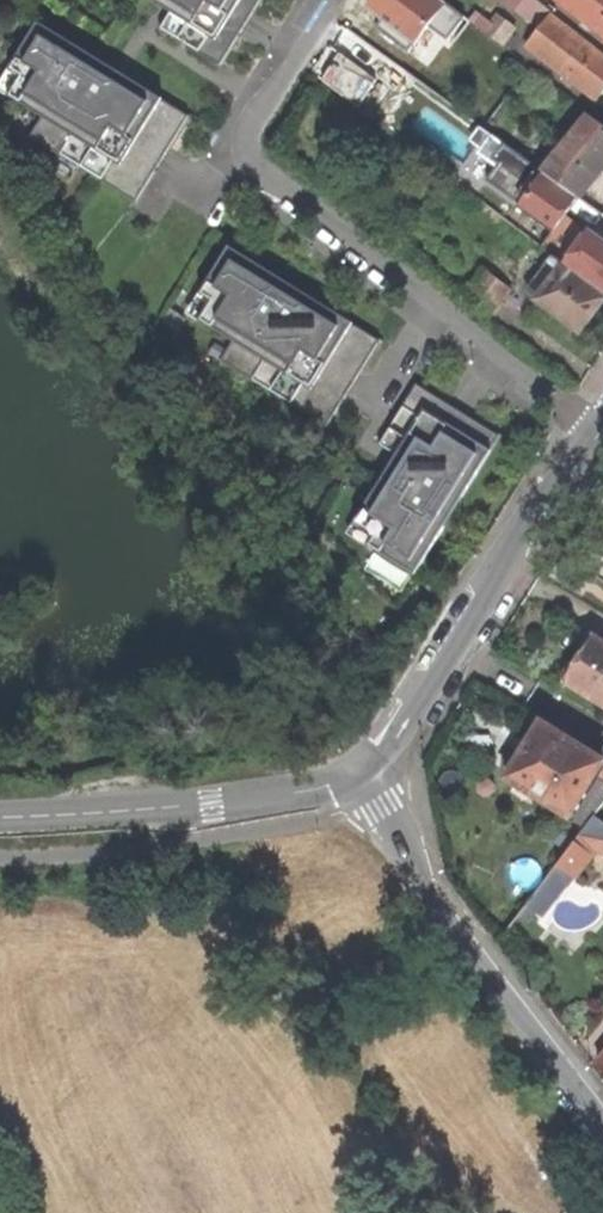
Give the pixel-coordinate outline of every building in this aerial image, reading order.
[(168,9),(175,13),(191,23),(212,36),(219,40),(243,0),(153,0),(168,9)] [(219,40),(212,36),(201,54),(225,69),(267,0),(243,0),(219,40)] [(597,99),(602,92),(602,55),(550,14),(552,11),(538,0),(501,0),(538,30),(528,45),(597,99)] [(602,34),(602,0),(559,0),(602,34)] [(503,44),(517,26),(494,9),(490,15),(478,6),(469,19),(503,44)] [(164,31),(180,41),(191,23),(175,13),(164,31)] [(121,73),(41,22),(1,87),(47,116),(79,136),(119,161),(125,164),(165,100),(121,73)] [(180,41),(201,54),(212,36),(191,23),(180,41)] [(193,117),(165,100),(125,164),(119,161),(107,180),(140,201),(193,117)] [(589,115),(544,172),(578,197),(595,177),(599,180),(602,174),(600,171),(602,168),(602,125),(589,115)] [(35,135),(67,155),(79,136),(47,116),(35,135)] [(563,218),(578,197),(544,172),(475,122),(455,150),(557,225),(563,218)] [(107,180),(119,161),(79,136),(67,155),(107,180)] [(317,299),(234,247),(191,315),(238,344),(287,375),(292,378),(309,352),(330,365),(356,324),(317,299)] [(579,331),(591,315),(602,299),(602,293),(555,256),(550,262),(559,269),(536,299),(579,331)] [(481,268),(470,281),(499,304),(510,291),(481,268)] [(460,295),(488,317),(499,304),(470,281),(460,295)] [(385,342),(356,324),(330,365),(314,391),(292,378),(287,375),(275,393),(331,428),(385,342)] [(227,362),(275,393),(287,375),(238,344),(227,362)] [(314,391),(330,365),(309,352),(292,378),(314,391)] [(422,387),(408,409),(423,419),(429,410),(495,451),(504,436),(422,387)] [(385,448),(400,457),(423,419),(408,409),(385,448)] [(495,451),(429,410),(423,419),(400,457),(396,463),(354,532),(420,573),(495,451)] [(592,638),(585,651),(579,660),(572,662),(566,671),(568,678),(565,684),(598,706),(602,709),(602,645),(592,638)] [(598,706),(593,713),(602,719),(602,709),(598,706)] [(567,816),(602,763),(602,761),(600,758),(540,720),(528,740),(523,742),(521,746),(518,750),(518,756),(511,767),(509,768),(505,770),(504,774),(504,778),(505,781),(508,784),(512,785),(516,785),(567,816)] [(592,815),(572,841),(573,842),(497,942),(518,970),(584,887),(577,880),(594,857),(592,855),(594,851),(602,854),(602,824),(592,815)]
